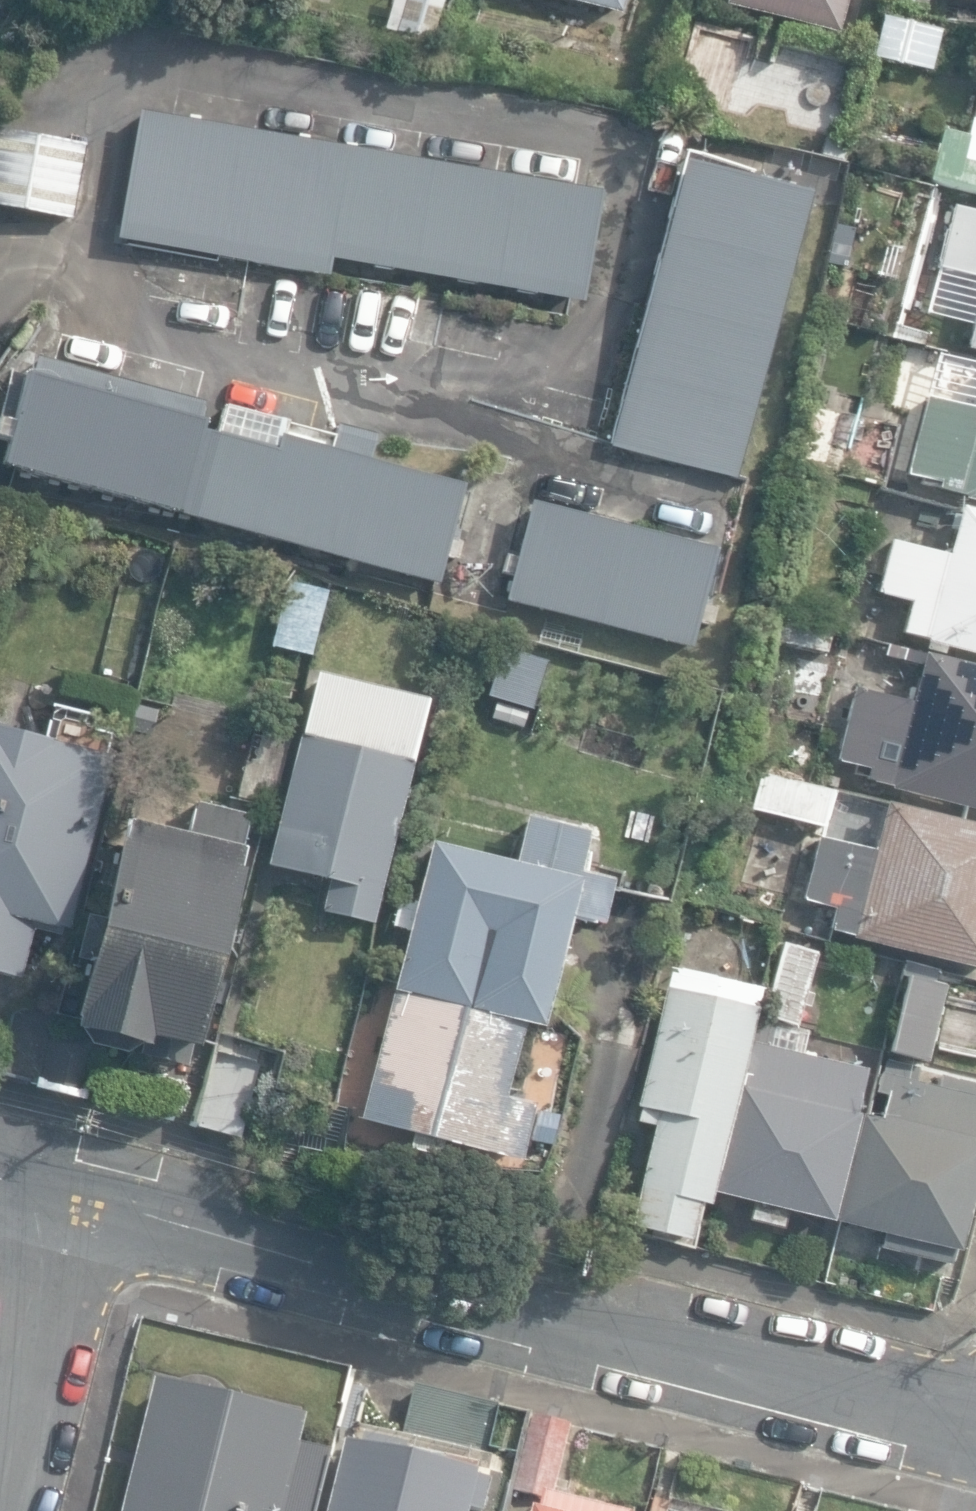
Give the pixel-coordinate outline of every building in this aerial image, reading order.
[(383,31),(430,44),(442,0),(392,0),(383,31)] [(621,15),(624,0),(560,0),(621,15)] [(837,33),(846,0),(728,0),(727,4),(837,33)] [(889,6),(925,13),(928,0),(890,0),(889,6)] [(874,57),(930,71),(940,30),(884,16),(874,57)] [(335,260),(585,303),(605,190),(570,184),(174,115),(138,109),(115,237),(118,238),(332,275),(335,260)] [(973,115),(968,136),(943,130),(930,181),(975,193),(975,116),(973,115)] [(71,221),(84,145),(0,130),(0,208),(71,221)] [(611,449),(736,481),(811,192),(685,159),(611,449)] [(956,207),(940,267),(975,276),(975,212),(956,207)] [(441,583),(448,555),(458,557),(462,543),(450,540),(466,479),(373,455),(378,436),(338,425),(335,437),(228,409),(221,435),(209,431),(214,410),(23,360),(7,420),(0,418),(0,419),(0,438),(4,439),(0,455),(0,466),(441,583)] [(975,502),(975,409),(902,390),(892,433),(916,439),(907,474),(940,482),(939,487),(964,494),(963,499),(975,502)] [(504,601),(695,650),(722,546),(531,496),(504,601)] [(975,655),(975,510),(961,507),(948,555),(891,541),(878,594),(911,602),(903,633),(927,640),(926,642),(975,655)] [(269,642),(310,652),(325,588),(285,578),(269,642)] [(488,695),(532,709),(548,662),(503,648),(488,695)] [(975,810),(975,667),(924,655),(913,702),(855,688),(838,761),(869,769),(866,780),(891,786),(890,789),(975,810)] [(322,912),(374,924),(412,763),(411,763),(425,703),(315,677),(275,845),(270,866),(329,881),(322,912)] [(21,977),(34,922),(70,929),(113,757),(0,730),(0,972),(21,977)] [(752,808),(824,827),(834,791),(762,772),(752,808)] [(975,968),(975,826),(887,803),(874,851),(821,838),(807,891),(838,899),(830,930),(975,968)] [(144,1054),(188,1065),(193,1046),(198,1047),(242,871),(237,870),(242,849),(240,848),(248,817),(196,804),(188,835),(128,820),(123,840),(121,839),(75,1023),(73,1028),(98,1034),(146,1045),(144,1054)] [(444,1143),(517,1161),(531,1104),(504,1098),(523,1022),(540,1026),(567,917),(599,925),(610,880),(577,872),(586,833),(527,818),(515,865),(429,844),(361,1119),(413,1132),(408,1149),(440,1157),(444,1143)] [(760,1015),(794,1025),(815,954),(780,944),(760,1015)] [(627,1227),(684,1241),(693,1204),(704,1207),(752,1009),(747,1008),(752,988),(669,968),(635,1108),(638,1109),(635,1123),(651,1127),(627,1227)] [(886,1051),(925,1061),(944,986),(905,976),(886,1051)] [(36,1088),(82,1099),(98,1035),(72,1029),(74,1023),(53,1018),(37,1084),(36,1088)] [(745,1220),(781,1229),(786,1212),(828,1222),(866,1070),(801,1054),(806,1031),(755,1018),(712,1192),(749,1202),(745,1220)] [(191,1123),(243,1137),(262,1067),(210,1053),(191,1123)] [(945,1266),(949,1252),(954,1253),(975,1167),(975,1082),(929,1070),(925,1086),(914,1083),(918,1069),(884,1060),(875,1092),(885,1095),(879,1119),(862,1115),(834,1222),(882,1234),(878,1248),(945,1266)] [(547,1145),(554,1115),(535,1111),(529,1140),(547,1145)] [(331,1453),(300,1445),(307,1418),(155,1380),(123,1510),(316,1510),(331,1453)] [(404,1436),(487,1458),(501,1407),(418,1385),(404,1436)] [(517,1490),(553,1499),(571,1425),(535,1417),(517,1490)] [(491,1485),(477,1482),(479,1476),(345,1443),(328,1510),(484,1510),(491,1485)] [(542,1496),(539,1510),(599,1510),(542,1496)]
